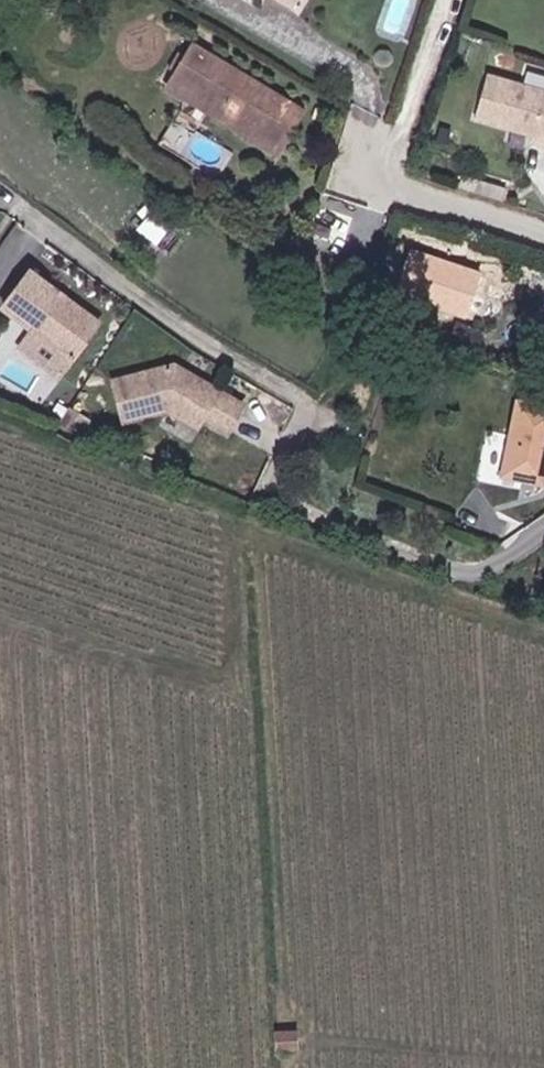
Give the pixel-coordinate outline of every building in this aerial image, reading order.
[(195,53),(174,87),(211,109),(214,104),(229,113),(232,107),(239,111),(233,122),(280,150),(301,116),(195,53)] [(489,80),(476,123),(510,133),(511,129),(517,131),(520,136),(535,141),(533,145),(543,149),(543,96),(489,80)] [(26,273),(2,309),(35,332),(72,356),(94,324),(26,273)] [(72,356),(35,332),(23,350),(60,375),(72,356)] [(241,410),(165,382),(112,410),(131,447),(167,427),(199,439),(203,429),(230,438),(241,410)] [(529,405),(514,481),(543,487),(543,408),(529,405)] [(277,1037),(278,1053),(293,1053),(293,1036),(277,1037)]
